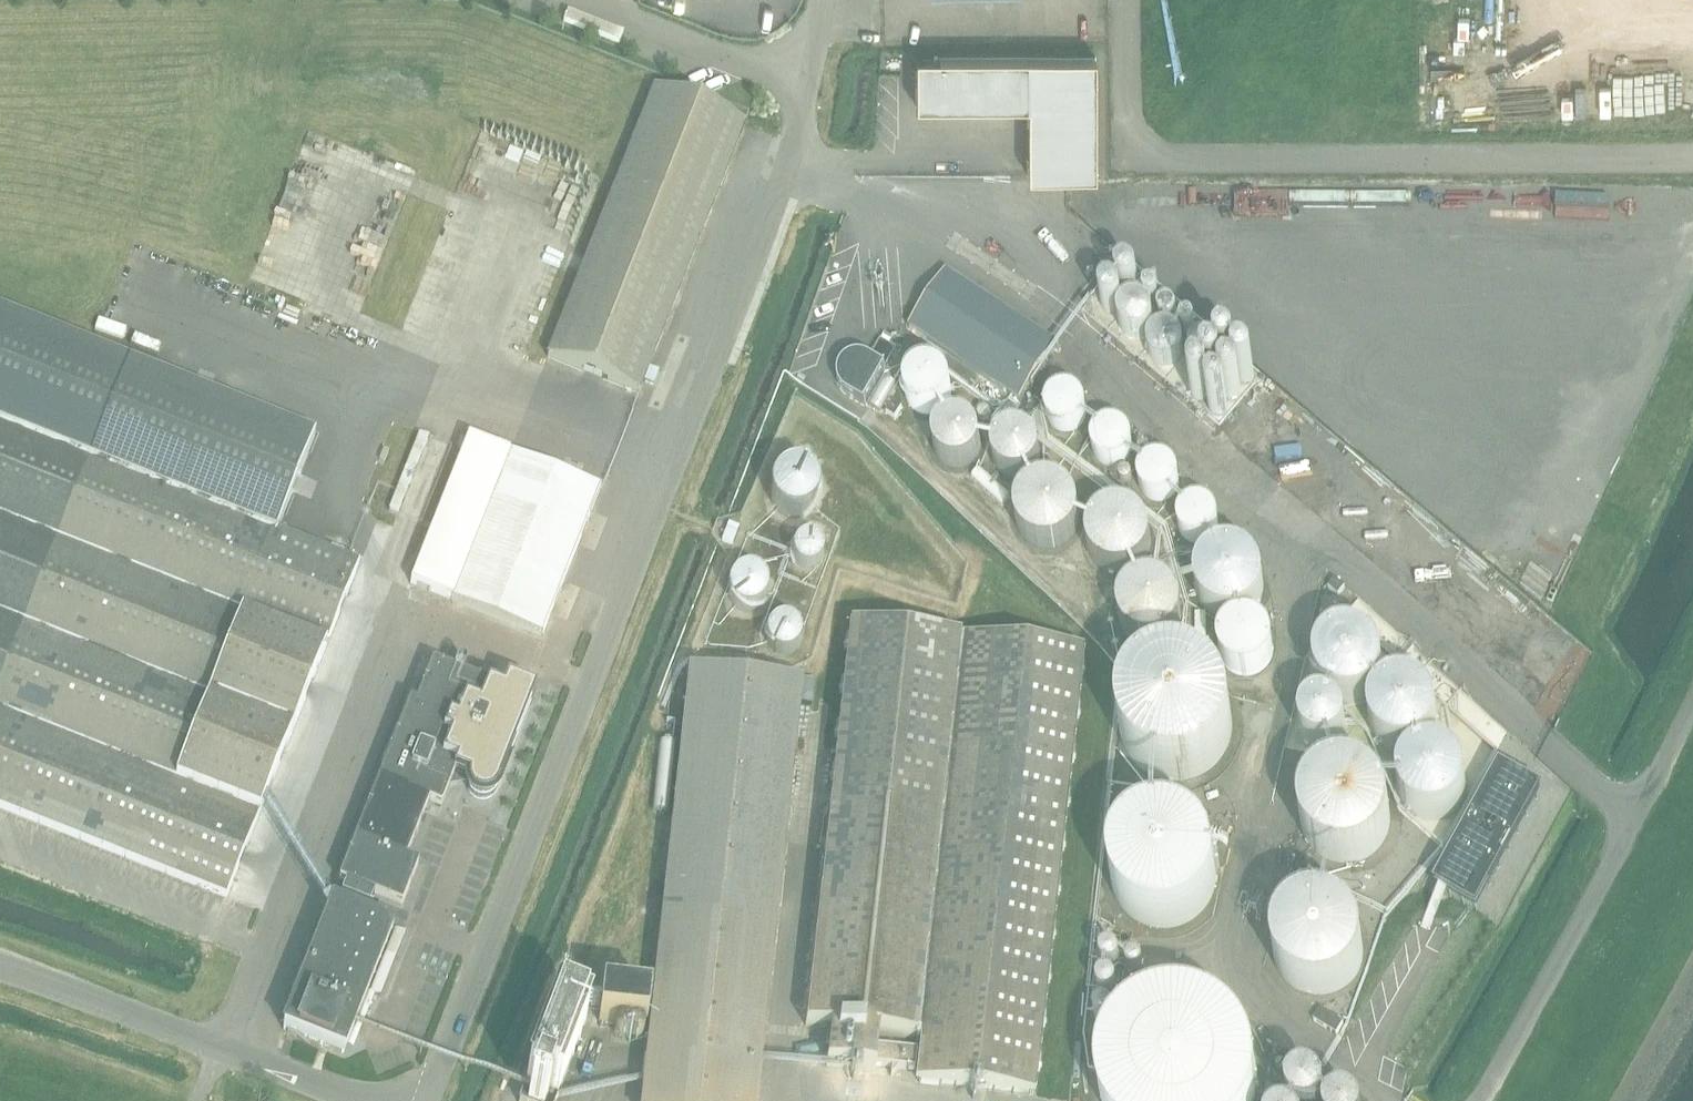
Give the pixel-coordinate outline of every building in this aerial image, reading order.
[(952,26),(941,26),(941,52),(952,52),(952,26)] [(916,57),(916,106),(942,106),(942,104),(957,104),(957,106),(964,106),(964,104),(980,104),(980,106),(986,106),(986,104),(1001,104),(1001,106),(1008,106),(1008,104),(1023,104),(1023,106),(1027,106),(1027,56),(916,57)] [(1094,56),(1027,56),(1027,106),(1028,172),(1094,171),(1094,56)] [(638,393),(745,124),(654,88),(547,357),(638,393)] [(909,327),(1020,401),(1057,345),(946,271),(909,327)] [(314,435),(0,310),(0,807),(227,897),(359,564),(276,531),(314,435)] [(846,393),(864,404),(896,349),(881,340),(871,358),(867,356),(860,354),(852,355),(845,359),(840,365),(838,373),(838,380),(841,387),(846,393)] [(946,376),(943,373),(940,371),(936,369),(932,368),(928,367),(924,367),(920,368),(917,370),(913,372),(910,374),(908,377),(906,381),(905,385),(904,389),(904,393),(905,397),(906,400),(908,404),(911,407),(914,409),(917,411),(921,413),(925,414),(929,414),(933,413),(936,412),(940,410),(943,408),(946,405),(948,402),(949,398),(950,394),(951,390),(950,386),(949,383),(948,379),(946,376)] [(658,376),(650,373),(645,386),(653,389),(658,376)] [(1082,398),(1079,396),(1077,394),(1073,392),(1070,391),(1067,390),(1063,390),(1059,391),(1056,392),(1053,394),(1050,396),(1048,399),(1046,402),(1045,406),(1045,409),(1045,413),(1045,416),(1047,420),(1049,423),(1051,426),(1054,428),(1057,429),(1060,431),(1063,431),(1066,431),(1070,431),(1073,430),(1076,428),(1079,426),(1081,424),(1083,421),(1085,418),(1085,415),(1086,411),(1086,408),(1085,404),(1083,401),(1082,398)] [(892,401),(886,411),(895,416),(901,406),(892,401)] [(975,458),(977,455),(979,451),(980,447),(980,443),(980,439),(979,435),(977,432),(975,428),(972,425),(969,423),(965,421),(961,420),(957,420),(953,420),(950,421),(946,422),(943,424),(940,427),(937,430),(935,434),(934,437),(933,441),(933,445),(934,449),(935,453),(937,456),(940,459),(943,462),(946,464),(950,465),(954,466),(958,466),(961,466),(965,465),(969,463),(972,461),(975,458)] [(1128,432),(1125,430),(1122,428),(1119,426),(1116,425),(1113,425),(1109,425),(1106,425),(1103,427),(1100,428),(1097,430),(1095,433),(1093,436),(1092,439),(1091,442),(1091,446),(1092,449),(1092,452),(1094,455),(1096,458),(1098,461),(1101,463),(1104,464),(1108,465),(1111,466),(1115,465),(1118,465),(1122,463),(1125,461),(1127,459),(1129,456),(1131,452),(1132,449),(1132,445),(1132,442),(1131,438),(1130,435),(1128,432)] [(1031,474),(1034,471),(1036,468),(1038,464),(1039,461),(1040,457),(1040,453),(1039,449),(1038,445),(1036,442),(1033,439),(1030,437),(1027,435),(1023,433),(1020,432),(1016,432),(1012,432),(1008,434),(1005,435),(1001,438),(999,440),(996,444),(995,447),(993,451),(993,455),(993,459),(994,463),(996,467),(998,470),(1001,473),(1005,475),(1008,477),(1012,478),(1016,479),(1020,478),(1024,477),(1028,476),(1031,474)] [(509,453),(468,437),(410,584),(451,600),(542,636),(600,488),(509,453)] [(1173,467),(1171,465),(1168,463),(1164,461),(1161,460),(1157,460),(1153,461),(1150,462),(1146,464),(1143,466),(1141,469),(1139,472),(1137,475),(1137,479),(1136,483),(1137,486),(1138,490),(1140,493),(1142,496),(1145,499),(1148,501),(1151,502),(1154,503),(1158,503),(1161,503),(1165,502),(1168,500),(1171,498),(1174,496),(1176,493),(1177,490),(1179,487),(1179,483),(1179,480),(1179,476),(1177,473),(1176,470),(1173,467)] [(809,476),(806,474),(802,472),(798,471),(794,471),(790,471),(786,472),(782,473),(779,475),(776,478),(774,481),(772,485),(771,489),(770,493),(770,497),(771,501),(773,504),(775,508),(777,511),(781,513),(784,515),(788,516),(792,517),(795,517),(799,516),(803,515),(806,513),(809,511),(812,508),(814,505),(815,501),(816,497),(816,493),(816,490),(815,486),(813,482),(811,479),(809,476)] [(1079,514),(1078,509),(1077,504),(1074,499),(1071,495),(1067,491),(1063,488),(1058,486),(1053,485),(1048,484),(1043,485),(1037,486),(1033,488),(1028,491),(1024,494),(1021,499),(1019,503),(1017,508),(1016,513),(1016,518),(1017,524),(1019,529),(1021,534),(1025,538),(1029,542),(1034,544),(1039,546),(1044,547),(1050,547),(1055,547),(1060,545),(1065,542),(1069,539),(1073,535),(1076,530),(1078,525),(1079,519),(1079,514)] [(829,541),(851,528),(837,503),(814,516),(829,541)] [(1217,516),(1216,513),(1213,510),(1211,507),(1208,505),(1205,504),(1201,503),(1198,503),(1194,503),(1191,504),(1187,506),(1185,508),(1182,511),(1180,514),(1179,517),(1178,520),(1178,524),(1178,528),(1179,531),(1181,534),(1183,537),(1185,539),(1188,541),(1191,543),(1194,543),(1198,544),(1201,544),(1204,543),(1208,542),(1210,540),(1213,538),(1215,535),(1217,532),(1218,529),(1219,525),(1219,522),(1218,519),(1217,516)] [(1146,523),(1143,519),(1139,516),(1134,513),(1129,511),(1124,510),(1118,510),(1113,511),(1108,512),(1103,515),(1099,518),(1095,522),(1092,527),(1090,532),(1089,537),(1089,543),(1090,548),(1091,553),(1094,558),(1097,563),(1101,566),(1105,569),(1110,571),(1115,573),(1121,573),(1126,573),(1131,571),(1136,569),(1140,566),(1144,563),(1147,558),(1150,554),(1151,549),(1152,543),(1152,538),(1151,533),(1149,528),(1146,523)] [(820,546),(818,544),(817,542),(815,541),(812,539),(810,538),(807,538),(805,538),(802,538),(800,539),(798,541),(796,542),(794,544),(793,547),(792,549),(792,552),(792,554),(792,557),(793,559),(794,561),(796,563),(798,565),(800,566),(803,567),(805,568),(808,568),(810,567),(813,566),(815,565),(817,563),(818,561),(820,559),(821,556),(821,554),(821,551),(821,549),(820,546)] [(1250,559),(1245,556),(1240,554),(1235,553),(1229,552),(1223,553),(1218,554),(1213,557),(1208,560),(1205,564),(1201,569),(1199,574),(1198,580),(1197,585),(1198,591),(1200,596),(1202,601),(1205,606),(1209,610),(1214,613),(1219,615),(1225,617),(1230,617),(1236,617),(1241,615),(1246,613),(1251,610),(1254,606),(1257,602),(1260,597),(1262,592),(1262,587),(1262,582),(1261,576),(1259,571),(1257,567),(1254,563),(1250,559)] [(764,594),(764,590),(764,587),(763,584),(762,581),(760,579),(757,577),(755,575),(752,573),(749,573),(745,572),(742,573),(739,573),(736,575),(733,576),(731,579),(729,581),(728,584),(727,587),(726,590),(726,594),(727,597),(728,600),(730,603),(732,605),(734,607),(737,609),(740,610),(744,610),(747,610),(750,610),(753,609),(756,607),(758,605),(761,603),(762,600),(764,597),(764,594)] [(1181,591),(1177,587),(1173,583),(1167,580),(1162,579),(1156,578),(1150,578),(1145,579),(1139,581),(1134,584),(1130,588),(1126,592),(1123,597),(1121,602),(1120,608),(1120,613),(1121,619),(1122,624),(1125,629),(1128,634),(1132,638),(1137,641),(1142,643),(1147,645),(1152,645),(1158,645),(1163,644),(1169,642),(1173,639),(1178,636),(1181,632),(1184,627),(1186,622),(1188,617),(1188,611),(1187,606),(1186,600),(1184,595),(1181,591)] [(815,588),(787,604),(800,628),(829,612),(815,588)] [(795,628),(794,626),(792,624),(789,622),(787,621),(784,620),(781,620),(778,620),(775,621),(773,622),(770,624),(768,626),(767,628),(766,631),(765,634),(764,636),(765,639),(765,642),(766,645),(768,647),(770,649),(772,651),(774,652),(777,653),(780,654),(783,654),(786,653),(788,652),(791,651),(793,649),(795,647),(796,644),(798,642),(798,639),(798,636),(798,633),(797,630),(795,628)] [(1260,625),(1256,623),(1251,622),(1247,621),(1242,622),(1237,623),(1233,625),(1229,627),(1226,631),(1223,634),(1221,639),(1220,643),(1219,648),(1219,653),(1221,657),(1222,661),(1225,665),(1228,669),(1232,672),(1236,674),(1241,675),(1245,675),(1250,675),(1254,674),(1258,673),(1262,670),(1265,667),(1268,664),(1271,660),(1272,656),(1273,652),(1273,647),(1273,643),(1271,638),(1269,634),(1267,631),(1263,628),(1260,625)] [(916,1078),(1024,1089),(1034,1091),(1083,652),(850,627),(806,1026),(831,1029),(826,1065),(874,1070),(874,1064),(899,1067),(901,1050),(877,1047),(879,1035),(920,1039),(916,1078)] [(1342,700),(1355,699),(1366,694),(1375,686),(1380,675),(1381,663),(1377,652),(1371,643),(1363,636),(1353,633),(1342,633),(1332,636),(1323,642),(1316,652),(1313,665),(1315,677),(1321,688),(1330,696),(1342,700)] [(346,886),(341,896),(369,907),(373,897),(402,907),(418,865),(405,860),(428,803),(440,808),(449,787),(450,787),(454,775),(468,780),(467,784),(468,789),(470,793),(473,797),(477,799),(481,800),(486,800),(491,798),(494,794),(497,791),(535,693),(507,682),(503,692),(433,664),(410,722),(404,720),(356,841),(339,882),(346,886)] [(1209,680),(1201,675),(1192,672),(1182,670),(1173,670),(1163,671),(1154,674),(1146,679),(1138,685),(1132,692),(1127,700),(1123,709),(1122,719),(1121,728),(1123,738),(1126,747),(1130,755),(1136,763),(1144,769),(1152,774),(1161,778),(1170,780),(1180,780),(1189,779),(1198,776),(1206,772),(1213,766),(1220,760),(1225,752),(1229,744),(1231,735),(1232,726),(1232,717),(1230,708),(1226,700),(1222,692),(1216,685),(1209,680)] [(798,703),(800,684),(690,671),(642,1100),(755,1100),(798,703)] [(800,684),(798,703),(811,705),(814,682),(800,680),(800,684)] [(1380,742),(1391,748),(1401,750),(1411,749),(1421,745),(1429,739),(1434,730),(1437,717),(1435,705),(1429,694),(1420,686),(1408,682),(1395,683),(1384,688),(1375,696),(1369,708),(1368,720),(1372,732),(1380,742)] [(1313,747),(1323,749),(1333,746),(1340,740),(1344,731),(1344,721),(1339,712),(1332,706),(1322,703),(1313,705),(1305,711),(1300,721),(1299,731),(1304,741),(1313,747)] [(1402,806),(1410,815),(1421,821),(1433,822),(1445,819),(1455,812),(1462,801),(1465,790),(1463,779),(1458,770),(1451,762),(1441,757),(1430,755),(1419,758),(1409,764),(1401,773),(1398,784),(1398,795),(1402,806)] [(1436,887),(1478,910),(1540,796),(1498,773),(1436,887)] [(1359,776),(1352,774),(1344,774),(1337,774),(1329,776),(1322,779),(1316,784),(1310,789),(1306,795),(1303,802),(1300,809),(1300,817),(1300,825),(1302,832),(1305,839),(1309,846),(1314,851),(1320,856),(1327,859),(1335,862),(1342,863),(1350,862),(1357,861),(1364,858),(1371,854),(1376,849),(1381,843),(1385,837),(1387,830),(1388,822),(1389,815),(1387,808),(1385,801),(1382,794),(1377,788),(1372,783),(1366,779),(1359,776)] [(1182,826),(1173,824),(1164,823),(1155,824),(1147,826),(1139,830),(1131,835),(1125,841),(1119,849),(1115,857),(1113,865),(1112,874),(1113,883),(1115,892),(1118,900),(1123,908),(1129,914),(1136,920),(1144,924),(1153,926),(1162,928),(1171,927),(1180,925),(1188,922),(1196,917),(1202,911),(1208,905),(1212,897),(1215,889),(1216,880),(1216,872),(1215,863),(1212,855),(1208,847),(1203,840),(1197,834),(1190,830),(1182,826)] [(344,1052),(393,928),(333,904),(283,1029),(344,1052)] [(1332,906),(1325,905),(1317,904),(1310,905),(1302,907),(1295,910),(1289,914),(1284,919),(1279,925),(1276,932),(1274,940),(1273,947),(1274,955),(1275,962),(1278,969),(1282,975),(1288,981),(1294,985),(1300,989),(1308,991),(1315,992),(1323,992),(1330,990),(1337,987),(1344,983),(1349,978),(1354,973),(1357,966),(1360,960),(1361,952),(1361,945),(1360,938),(1358,931),(1354,924),(1350,919),(1345,914),(1339,909),(1332,906)] [(599,1022),(646,1027),(649,999),(602,994),(599,1022)] [(1257,1091),(1258,1078),(1257,1065),(1253,1052),(1248,1040),(1241,1029),(1232,1019),(1221,1011),(1209,1005),(1197,1001),(1183,999),(1170,999),(1157,1002),(1145,1006),(1133,1013),(1122,1022),(1114,1032),(1107,1044),(1102,1057),(1100,1070),(1099,1084),(1101,1097),(1103,1100),(1254,1100),(1257,1091)] [(1336,1000),(1323,1023),(1335,1029),(1347,1007),(1336,1000)] [(554,1011),(520,1100),(555,1100),(585,1023),(554,1011)] [(1370,1062),(1352,1033),(1326,1050),(1345,1078),(1370,1062)] [(1355,1094),(1325,1069),(1303,1095),(1308,1100),(1307,1100),(1349,1100),(1355,1094)] [(1354,1100),(1378,1100),(1361,1090),(1354,1100)]
